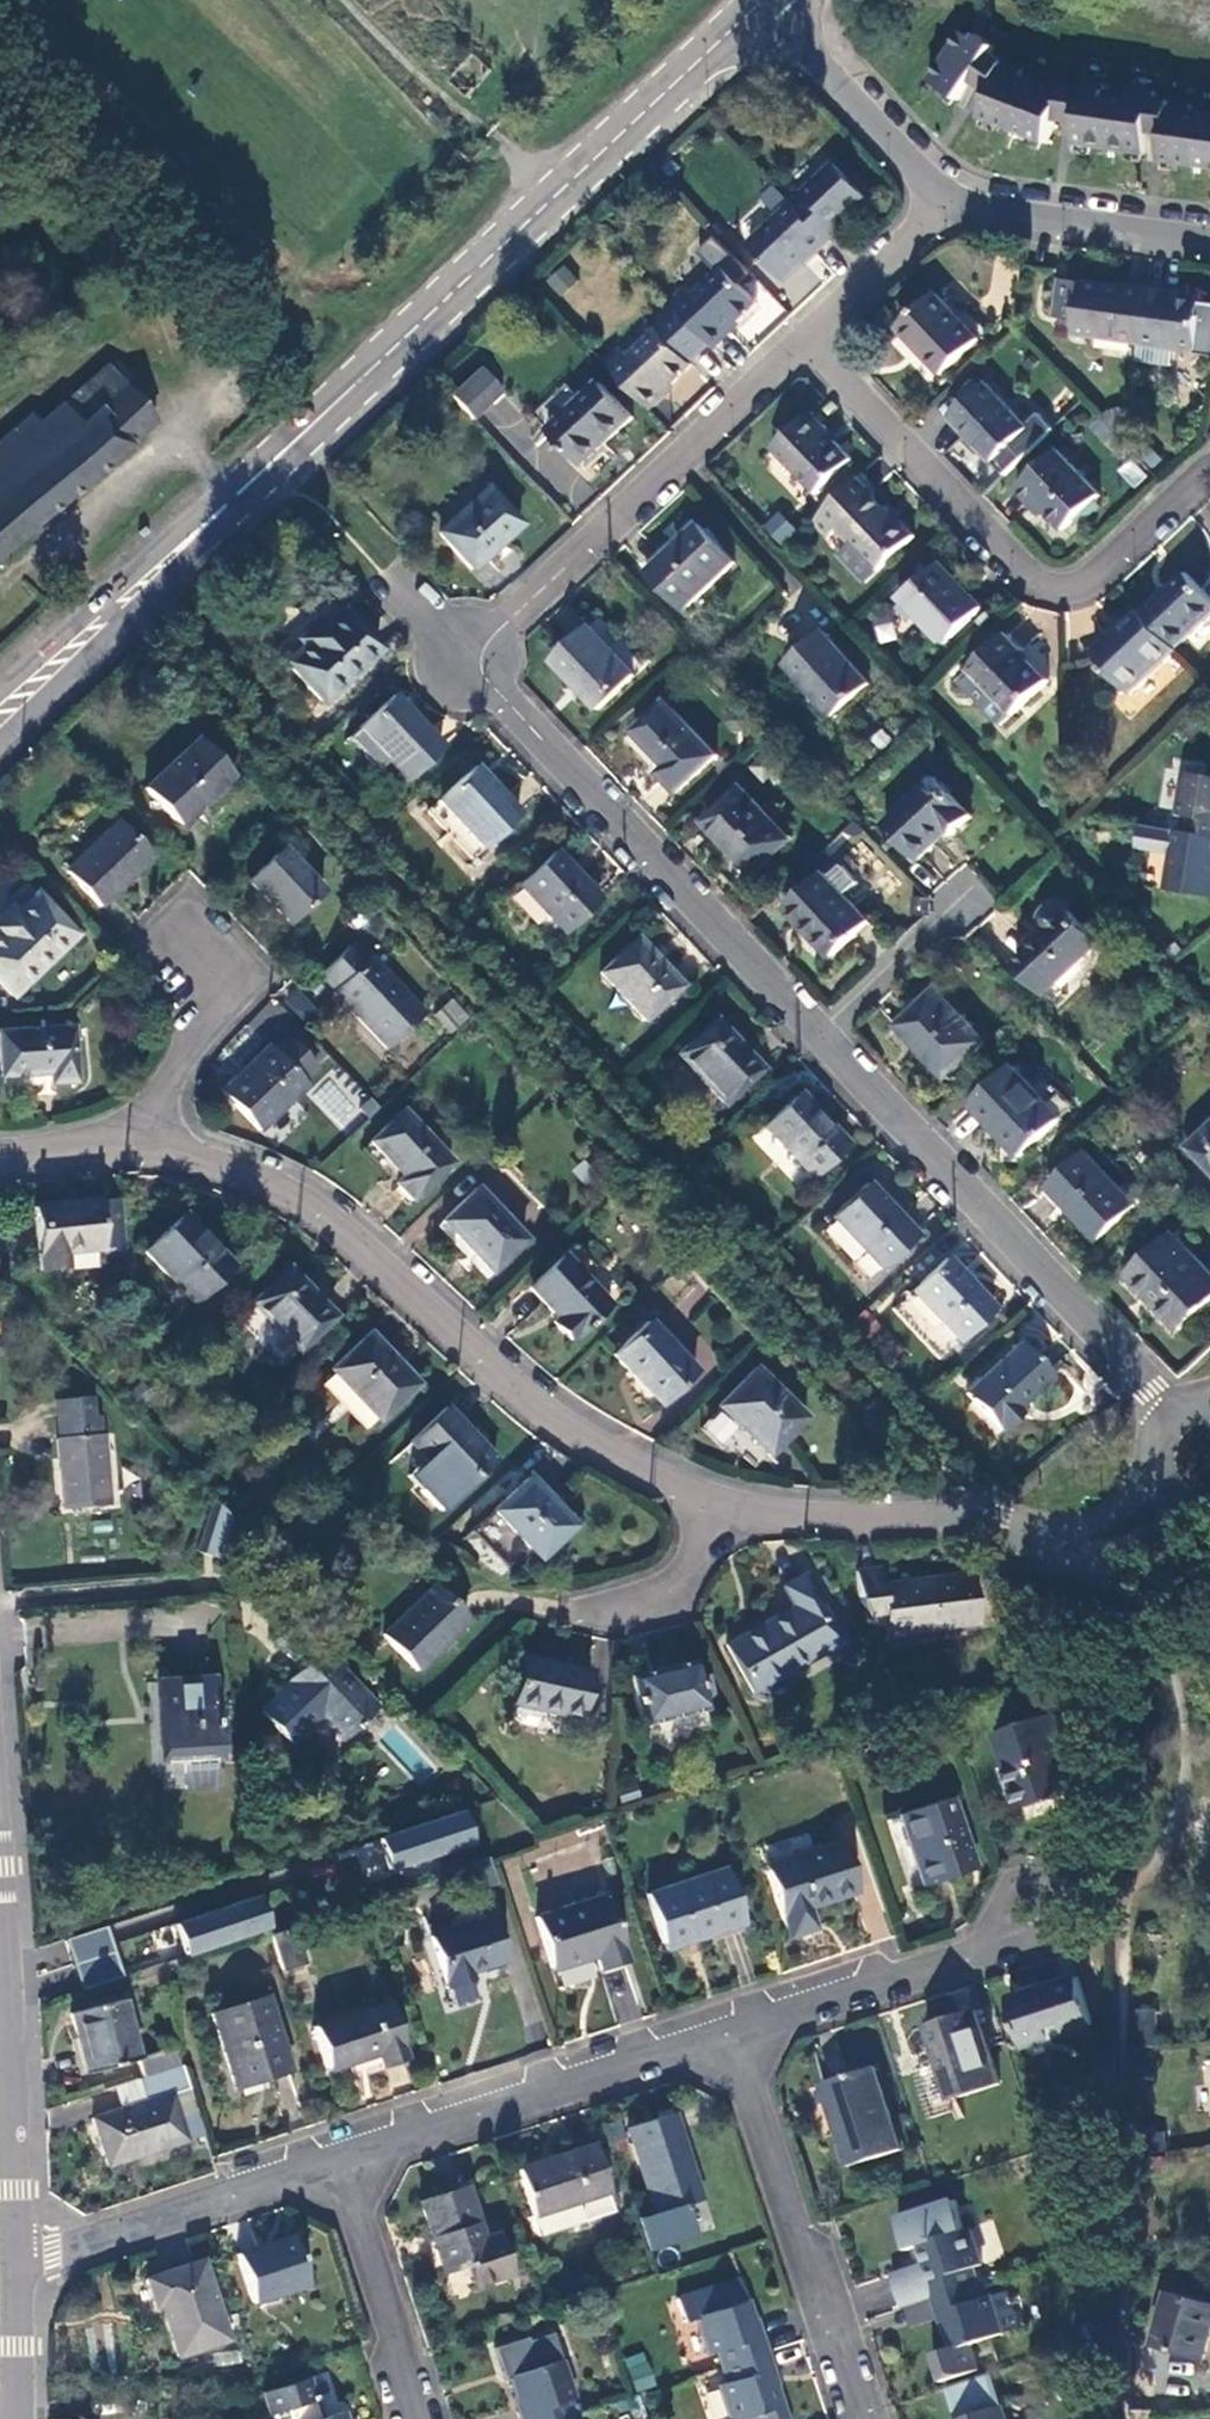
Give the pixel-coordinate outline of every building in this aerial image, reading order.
[(931,81),(960,100),(978,75),(994,84),(982,119),(1048,143),(1062,109),(1082,113),(1077,145),(1147,157),(1153,124),(1167,127),(1163,163),(1209,168),(1209,113),(1193,110),(1194,103),(1156,98),(1157,91),(1136,89),(1135,94),(1108,92),(1109,85),(1086,81),(1084,87),(1069,85),(1050,79),(1048,84),(1023,75),(1025,69),(1009,63),(991,54),(996,46),(979,35),(975,41),(962,32),(931,81)] [(810,199),(797,208),(830,243),(841,232),(839,229),(871,200),(837,164),(805,193),(810,199)] [(816,256),(830,243),(797,208),(794,205),(751,245),(785,281),(814,253),(816,256)] [(551,282),(564,295),(580,280),(567,266),(551,282)] [(688,287),(673,301),(679,308),(710,340),(716,346),(731,334),(727,329),(756,302),(724,268),(695,295),(688,287)] [(1076,336),(1141,345),(1149,289),(1128,285),(1128,288),(1061,280),(1056,316),(1078,320),(1076,336)] [(1171,366),(1174,345),(1194,348),(1194,351),(1209,353),(1209,306),(1168,300),(1169,292),(1149,289),(1141,345),(1138,361),(1171,366)] [(980,339),(939,294),(900,331),(941,375),(980,339)] [(710,340),(679,308),(628,356),(621,348),(606,362),(649,407),(664,393),(661,390),(689,363),(688,362),(710,340)] [(107,364),(37,425),(57,447),(126,387),(107,364)] [(672,384),(684,398),(705,380),(693,366),(672,384)] [(480,368),(450,395),(473,420),(503,392),(480,368)] [(601,383),(551,430),(584,464),(634,419),(601,383)] [(951,418),(1006,475),(1055,429),(1041,415),(1029,426),(988,383),(951,418)] [(17,426),(0,441),(0,560),(155,422),(126,387),(57,447),(37,425),(29,415),(17,426)] [(813,411),(773,449),(817,494),(854,458),(825,429),(828,426),(813,411)] [(1059,450),(1018,490),(1033,508),(1038,504),(1064,531),(1103,495),(1059,450)] [(882,487),(868,471),(862,477),(877,491),(882,487)] [(877,491),(862,477),(816,521),(830,535),(838,528),(852,542),(840,553),(866,583),(916,535),(899,517),(897,518),(874,493),(877,491)] [(483,488),(436,533),(471,570),(519,527),(483,488)] [(780,545),(796,529),(776,510),(761,526),(780,545)] [(288,528),(295,535),(302,528),(295,521),(288,528)] [(700,526),(651,573),(686,610),(736,564),(700,526)] [(984,607),(941,562),(904,597),(946,642),(984,607)] [(1143,613),(1177,648),(1209,617),(1209,598),(1188,574),(1161,598),(1160,596),(1143,613)] [(329,598),(272,650),(321,702),(378,649),(329,598)] [(1131,693),(1178,649),(1177,648),(1143,613),(1141,611),(1121,630),(1119,628),(1094,650),(1109,666),(1108,668),(1131,693)] [(602,618),(556,662),(600,709),(647,665),(602,618)] [(871,684),(825,631),(789,664),(833,715),(871,684)] [(974,673),(963,682),(1003,724),(1050,680),(1023,652),(1026,650),(1010,633),(971,670),(974,673)] [(440,749),(390,696),(345,740),(395,791),(440,749)] [(717,755),(668,701),(636,731),(668,766),(660,774),(678,794),(717,755)] [(195,740),(144,789),(180,826),(230,778),(195,740)] [(472,768),(427,812),(473,860),(517,815),(472,768)] [(1183,832),(1209,836),(1209,776),(1188,773),(1180,813),(1186,814),(1183,832)] [(938,778),(889,824),(921,858),(951,831),(955,835),(974,817),(938,778)] [(792,841),(742,787),(706,822),(756,877),(792,841)] [(116,824),(65,872),(98,908),(149,859),(116,824)] [(1183,832),(1177,832),(1169,889),(1209,896),(1209,836),(1183,832)] [(322,891),(281,848),(246,881),(287,923),(322,891)] [(552,851),(516,886),(561,934),(598,899),(552,851)] [(843,866),(830,878),(826,874),(789,909),(834,957),(871,921),(847,895),(860,883),(843,866)] [(75,935),(35,894),(15,913),(8,906),(0,914),(0,983),(12,996),(75,935)] [(1047,994),(1102,942),(1073,912),(1070,907),(1065,905),(1060,904),(1054,905),(1050,908),(1046,913),(1044,918),(1044,924),(1045,929),(1048,933),(1017,963),(1047,994)] [(680,987),(636,939),(598,974),(644,1022),(680,987)] [(422,1012),(369,957),(364,961),(350,947),(320,976),(333,991),(333,992),(386,1047),(422,1012)] [(301,1019),(315,1009),(298,987),(284,998),(301,1019)] [(938,989),(899,1026),(949,1079),(988,1041),(938,989)] [(465,1018),(449,1000),(440,1010),(456,1026),(465,1018)] [(759,1070),(713,1020),(665,1066),(711,1116),(759,1070)] [(0,1033),(0,1077),(49,1076),(50,1085),(73,1084),(70,1029),(0,1033)] [(266,1047),(220,1092),(258,1131),(303,1088),(298,1082),(312,1069),(283,1038),(269,1052),(266,1047)] [(1013,1067),(973,1106),(990,1125),(996,1120),(1026,1151),(1062,1117),(1013,1067)] [(50,1085),(49,1076),(0,1077),(0,1087),(50,1085)] [(795,1093),(761,1127),(809,1177),(845,1143),(795,1093)] [(450,1164),(400,1111),(368,1142),(401,1178),(393,1184),(410,1201),(450,1164)] [(1020,1157),(1026,1151),(996,1120),(990,1125),(1020,1157)] [(1191,1148),(1209,1168),(1209,1130),(1191,1148)] [(1136,1206),(1087,1153),(1050,1187),(1099,1239),(1136,1206)] [(831,1221),(818,1233),(863,1281),(876,1268),(878,1270),(914,1235),(866,1183),(829,1219),(831,1221)] [(523,1241),(474,1189),(441,1222),(490,1273),(523,1241)] [(123,1249),(118,1200),(94,1202),(99,1251),(123,1249)] [(63,1255),(99,1251),(94,1202),(31,1209),(38,1273),(65,1270),(63,1255)] [(230,1266),(182,1216),(144,1252),(191,1302),(230,1266)] [(1175,1233),(1129,1275),(1181,1330),(1209,1303),(1209,1271),(1175,1233)] [(607,1306),(561,1256),(528,1288),(555,1318),(551,1323),(570,1342),(607,1306)] [(909,1292),(957,1342),(990,1308),(943,1259),(909,1292)] [(331,1318),(285,1269),(249,1304),(295,1352),(331,1318)] [(694,1371),(648,1323),(613,1357),(659,1406),(694,1371)] [(416,1385),(367,1334),(329,1372),(378,1422),(416,1385)] [(1015,1345),(964,1393),(999,1430),(1018,1412),(1014,1408),(1047,1376),(1015,1345)] [(803,1418),(753,1369),(716,1407),(767,1456),(803,1418)] [(90,1397),(55,1400),(59,1439),(54,1439),(60,1507),(107,1503),(101,1435),(98,1435),(97,1417),(92,1418),(90,1397)] [(494,1459),(444,1407),(408,1443),(456,1495),(494,1459)] [(572,1527),(526,1477),(491,1511),(537,1560),(572,1527)] [(231,1553),(232,1507),(205,1506),(204,1553),(231,1553)] [(969,1573),(879,1584),(877,1569),(855,1571),(860,1600),(873,1626),(884,1624),(887,1636),(976,1625),(969,1573)] [(839,1643),(802,1578),(782,1589),(792,1607),(725,1646),(751,1694),(839,1643)] [(432,1586),(381,1635),(415,1670),(466,1622),(432,1586)] [(301,1669),(258,1711),(290,1744),(319,1717),(342,1740),(376,1709),(339,1670),(344,1665),(310,1631),(286,1653),(301,1669)] [(588,1672),(521,1658),(510,1706),(534,1710),(577,1720),(588,1672)] [(689,1668),(633,1683),(643,1721),(700,1706),(689,1668)] [(211,1678),(184,1679),(155,1681),(161,1762),(182,1762),(185,1788),(217,1786),(215,1759),(217,1758),(211,1678)] [(531,1727),(534,1710),(510,1706),(507,1721),(531,1727)] [(1058,1716),(999,1735),(1023,1809),(1081,1790),(1058,1716)] [(971,1871),(947,1799),(898,1816),(922,1888),(971,1871)] [(394,1873),(481,1840),(467,1805),(381,1838),(394,1873)] [(759,1849),(788,1936),(811,1930),(805,1909),(852,1893),(836,1843),(810,1851),(804,1834),(759,1849)] [(723,1872),(647,1896),(663,1945),(711,1929),(714,1933),(740,1925),(723,1872)] [(602,1896),(534,1918),(551,1970),(593,1957),(598,1970),(622,1962),(602,1896)] [(200,1909),(196,1897),(178,1902),(183,1915),(200,1909)] [(183,1915),(178,1902),(110,1926),(121,1960),(190,1936),(183,1915)] [(487,1918),(428,1937),(444,1988),(470,1980),(467,1973),(501,1962),(487,1918)] [(83,1989),(124,1976),(108,1926),(67,1939),(83,1989)] [(305,1963),(294,1929),(271,1936),(282,1970),(305,1963)] [(1079,1977),(1011,1999),(1026,2047),(1093,2025),(1079,1977)] [(288,2073),(264,1998),(209,2016),(233,2086),(266,2074),(267,2079),(288,2073)] [(85,2074),(135,2062),(118,2002),(70,2015),(85,2074)] [(384,2004),(313,2027),(329,2071),(353,2064),(357,2074),(403,2059),(384,2004)] [(1000,2085),(975,2010),(929,2025),(952,2100),(1000,2085)] [(1152,2011),(1134,2010),(1134,2046),(1152,2047),(1152,2011)] [(135,2062),(141,2078),(177,2066),(171,2049),(135,2062)] [(172,2094),(189,2090),(181,2065),(177,2066),(141,2078),(135,2080),(142,2102),(91,2119),(107,2169),(187,2143),(172,2094)] [(902,2150),(875,2068),(826,2084),(851,2166),(902,2150)] [(187,2143),(203,2137),(189,2090),(172,2094),(187,2143)] [(700,2202),(671,2116),(626,2129),(654,2216),(700,2202)] [(1156,2149),(1153,2130),(1143,2131),(1146,2149),(1156,2149)] [(591,2147),(517,2171),(538,2237),(613,2213),(591,2147)] [(1158,2176),(1158,2157),(1146,2159),(1147,2177),(1158,2176)] [(464,2188),(418,2203),(442,2275),(464,2268),(471,2287),(509,2275),(496,2234),(481,2239),(464,2188)] [(907,2307),(933,2298),(980,2283),(975,2267),(983,2265),(970,2228),(966,2229),(956,2199),(898,2219),(908,2250),(920,2246),(926,2263),(891,2274),(903,2308),(907,2307)] [(290,2237),(237,2255),(253,2303),(307,2286),(290,2237)] [(224,2342),(199,2262),(145,2279),(154,2308),(159,2307),(176,2357),(224,2342)] [(756,2336),(737,2279),(675,2299),(682,2323),(694,2319),(706,2353),(714,2351),(720,2368),(766,2353),(760,2335),(756,2336)] [(985,2298),(980,2283),(933,2298),(939,2315),(942,2313),(954,2345),(934,2353),(944,2380),(980,2368),(972,2344),(1005,2333),(992,2295),(985,2298)] [(1010,2290),(992,2295),(1005,2333),(1022,2327),(1010,2290)] [(1171,2292),(1156,2344),(1208,2358),(1209,2349),(1209,2302),(1171,2292)] [(939,2315),(933,2298),(907,2307),(914,2326),(940,2318),(939,2315)] [(644,2351),(623,2358),(635,2393),(656,2386),(644,2351)] [(767,2370),(771,2368),(766,2353),(720,2368),(725,2383),(717,2386),(728,2418),(783,2418),(767,2370)] [(517,2418),(564,2418),(568,2417),(563,2401),(571,2398),(558,2362),(509,2378),(521,2413),(516,2415),(517,2418)] [(993,2372),(948,2387),(959,2418),(1009,2418),(993,2372)] [(311,2399),(307,2388),(305,2381),(263,2395),(269,2416),(274,2415),(276,2418),(317,2418),(311,2399)] [(321,2383),(307,2388),(311,2399),(325,2395),(321,2383)]
